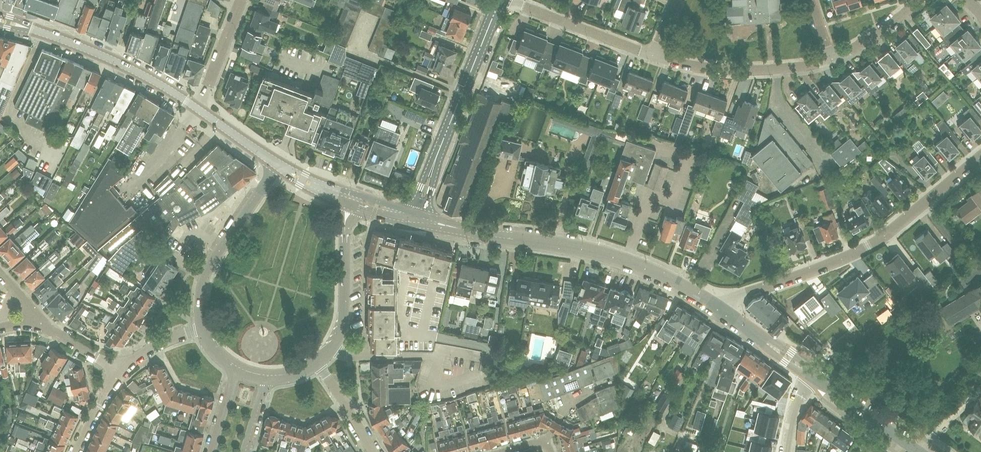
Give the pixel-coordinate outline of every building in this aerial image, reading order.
[(24,7),(86,30),(93,11),(95,5),(86,2),(87,0),(16,0),(15,3),(14,4),(24,7)] [(87,30),(96,34),(103,15),(108,3),(109,0),(100,0),(99,5),(102,6),(99,15),(94,13),(87,30)] [(103,15),(96,34),(104,37),(114,9),(113,8),(115,1),(112,0),(109,0),(108,3),(103,15)] [(167,0),(157,0),(155,4),(139,54),(151,61),(160,35),(161,35),(164,26),(159,24),(167,0)] [(165,68),(180,77),(187,54),(195,31),(204,5),(199,3),(194,1),(190,0),(188,0),(165,68)] [(264,5),(270,7),(270,8),(277,11),(280,4),(278,4),(279,0),(266,0),(264,5)] [(382,17),(386,7),(382,5),(384,0),(368,0),(364,10),(382,17)] [(618,9),(626,12),(621,23),(638,30),(643,17),(646,18),(648,11),(645,10),(639,7),(640,3),(644,4),(645,0),(621,0),(618,9)] [(732,6),(727,6),(727,22),(750,21),(750,24),(781,20),(781,13),(778,5),(780,4),(780,3),(779,3),(779,0),(732,0),(732,6)] [(846,0),(833,0),(837,12),(849,8),(846,0)] [(849,8),(862,4),(860,0),(846,0),(849,8)] [(134,52),(139,54),(155,4),(149,2),(148,2),(145,14),(138,12),(134,25),(132,31),(126,48),(134,51),(134,52)] [(347,2),(346,2),(344,7),(350,9),(349,10),(359,14),(362,9),(362,8),(353,4),(347,2)] [(449,9),(446,17),(467,25),(467,24),(469,23),(470,20),(469,19),(471,14),(466,12),(467,9),(451,3),(449,9)] [(121,13),(123,7),(117,4),(113,15),(114,15),(106,38),(117,43),(122,30),(123,28),(122,28),(124,22),(130,23),(134,12),(128,10),(126,15),(121,13)] [(953,12),(950,8),(948,10),(944,5),(941,8),(940,7),(938,6),(936,7),(934,8),(933,9),(932,11),(932,13),(933,15),(930,17),(937,25),(935,26),(935,27),(953,12)] [(350,9),(344,7),(334,32),(339,34),(342,28),(345,21),(347,15),(349,10),(350,9)] [(386,7),(382,17),(390,20),(394,10),(386,7)] [(253,23),(275,31),(279,21),(276,20),(280,12),(277,11),(270,8),(268,13),(257,9),(252,22),(253,23)] [(347,15),(357,20),(359,14),(349,10),(347,15)] [(958,17),(953,12),(935,27),(941,34),(940,35),(944,41),(962,26),(956,19),(958,17)] [(345,21),(355,25),(357,20),(347,15),(345,21)] [(390,20),(382,17),(380,22),(390,26),(392,21),(390,20)] [(461,39),(467,25),(446,17),(441,31),(449,34),(461,39)] [(345,21),(342,28),(352,32),(355,25),(345,21)] [(380,22),(378,28),(388,32),(390,26),(380,22)] [(275,32),(275,31),(253,23),(250,30),(249,30),(246,38),(244,38),(242,42),(243,44),(243,45),(257,50),(263,53),(266,46),(260,43),(265,28),(275,32)] [(160,40),(153,62),(164,67),(172,44),(175,34),(170,32),(172,26),(166,24),(160,40)] [(210,28),(199,24),(198,30),(190,51),(199,54),(201,54),(210,28)] [(956,52),(974,37),(969,32),(968,33),(962,26),(944,41),(948,46),(950,44),(956,52)] [(342,28),(339,34),(339,35),(349,39),(352,32),(342,28)] [(386,37),(386,35),(388,32),(378,28),(376,33),(386,37)] [(526,58),(527,58),(537,32),(526,28),(525,30),(524,29),(524,30),(523,33),(522,35),(523,35),(520,41),(514,39),(509,52),(516,54),(517,51),(527,56),(526,58)] [(926,38),(917,28),(913,32),(921,42),(926,38)] [(431,40),(433,34),(422,30),(420,36),(431,40)] [(547,36),(537,32),(527,58),(537,62),(535,69),(542,72),(544,67),(543,67),(549,52),(543,50),(546,40),(547,39),(548,38),(546,38),(547,36)] [(376,33),(373,38),(383,43),(386,37),(376,33)] [(346,47),(349,39),(339,35),(336,42),(346,47)] [(900,40),(900,43),(896,46),(899,49),(894,53),(902,63),(907,69),(914,63),(911,57),(920,50),(908,35),(903,40),(900,40)] [(1,66),(0,66),(0,120),(33,46),(0,36),(0,61),(4,63),(2,66),(1,66)] [(980,53),(980,49),(977,44),(979,43),(974,37),(956,52),(963,60),(968,56),(971,60),(980,53)] [(373,38),(371,44),(381,48),(383,45),(383,43),(373,38)] [(926,38),(921,42),(926,48),(931,44),(926,38)] [(426,52),(437,56),(452,62),(452,61),(454,60),(455,57),(454,56),(456,51),(448,47),(449,46),(436,40),(434,45),(436,46),(433,54),(426,51),(426,52)] [(333,49),(331,54),(329,60),(342,66),(343,66),(346,55),(347,55),(346,47),(336,42),(333,49)] [(544,67),(551,70),(553,65),(563,69),(572,46),(561,42),(560,43),(560,44),(560,45),(556,55),(549,52),(543,67),(544,67)] [(369,49),(379,53),(381,48),(371,44),(369,49)] [(379,55),(384,57),(388,47),(383,45),(381,48),(379,53),(379,55)] [(572,46),(563,69),(580,76),(579,81),(585,66),(578,63),(582,54),(582,53),(583,53),(583,52),(582,52),(583,50),(572,46)] [(33,67),(15,106),(29,113),(25,121),(43,130),(47,121),(52,111),(54,106),(55,107),(65,85),(57,82),(57,81),(60,76),(59,76),(67,59),(65,58),(53,52),(43,49),(34,68),(33,67)] [(894,53),(891,49),(885,53),(882,53),(882,56),(878,59),(881,62),(877,66),(876,66),(884,75),(884,76),(885,77),(902,63),(894,53)] [(199,54),(190,51),(188,57),(190,57),(184,76),(190,78),(192,79),(193,81),(195,81),(196,80),(198,81),(199,78),(200,77),(200,76),(202,69),(203,70),(204,67),(203,66),(204,63),(193,60),(194,57),(197,58),(199,54)] [(255,52),(252,60),(259,63),(262,55),(255,52)] [(428,66),(433,68),(433,69),(439,71),(438,73),(445,76),(446,74),(449,67),(450,67),(452,62),(437,56),(426,52),(423,57),(430,60),(428,66)] [(971,60),(975,65),(971,69),(977,77),(980,74),(980,53),(971,60)] [(346,55),(343,66),(348,68),(352,58),(346,55)] [(588,79),(598,83),(608,59),(596,55),(596,57),(595,57),(595,58),(595,59),(591,68),(585,66),(579,81),(586,84),(588,79)] [(348,68),(353,70),(357,60),(352,58),(348,68)] [(57,81),(57,82),(65,85),(67,80),(76,63),(67,59),(59,76),(60,76),(57,81)] [(618,64),(608,59),(598,83),(610,87),(609,90),(615,92),(620,80),(614,77),(618,66),(617,65),(618,64)] [(359,72),(363,62),(357,60),(353,70),(359,72)] [(877,66),(872,61),(867,65),(864,65),(864,68),(860,71),(863,74),(858,78),(864,86),(871,95),(879,88),(879,87),(876,82),(884,76),(884,75),(876,66),(877,66)] [(65,85),(55,107),(63,110),(66,104),(69,98),(70,98),(76,83),(84,66),(76,63),(67,80),(65,85)] [(252,63),(250,69),(262,74),(265,68),(252,63)] [(416,71),(426,75),(429,69),(418,65),(416,71)] [(76,83),(70,98),(74,100),(80,86),(84,88),(92,70),(84,66),(76,83)] [(346,75),(352,77),(354,71),(348,68),(346,75)] [(84,88),(78,101),(83,104),(86,97),(89,98),(93,90),(93,91),(101,74),(92,70),(84,88)] [(623,85),(635,90),(641,75),(629,70),(623,85)] [(858,78),(852,71),(847,75),(844,75),(844,78),(840,81),(843,85),(838,89),(844,96),(843,96),(851,105),(858,99),(858,98),(855,93),(864,86),(858,78)] [(244,95),(250,81),(243,78),(244,77),(232,73),(228,85),(227,89),(228,91),(227,93),(225,93),(224,97),(225,98),(228,100),(229,99),(232,100),(231,102),(237,104),(238,103),(239,103),(243,94),(244,95)] [(285,111),(283,116),(290,118),(290,119),(287,127),(286,130),(287,130),(288,130),(293,132),(294,132),(294,133),(296,128),(301,129),(306,131),(304,136),(312,139),(312,138),(316,129),(322,131),(328,116),(328,115),(315,111),(318,104),(330,108),(341,80),(324,73),(319,89),(317,88),(314,94),(309,92),(308,94),(306,94),(302,92),(301,92),(267,79),(263,78),(251,110),(253,105),(258,107),(256,112),(264,115),(266,109),(273,112),(275,107),(285,111)] [(641,75),(635,90),(642,93),(647,95),(653,79),(641,75)] [(96,110),(99,112),(116,81),(107,76),(99,92),(92,107),(96,109),(96,110)] [(373,78),(367,76),(364,82),(370,84),(373,78)] [(415,77),(410,89),(419,93),(417,99),(434,106),(439,94),(424,88),(427,81),(415,77)] [(111,112),(125,85),(116,81),(99,112),(105,115),(107,110),(111,112)] [(658,95),(670,100),(675,85),(664,81),(658,95)] [(824,85),(823,88),(820,91),(823,95),(818,99),(821,104),(830,115),(831,115),(838,109),(838,108),(835,103),(843,96),(844,96),(838,89),(832,81),(827,86),(824,85)] [(118,121),(127,105),(136,90),(125,85),(111,112),(115,114),(112,118),(118,121)] [(687,90),(675,85),(670,100),(671,100),(669,105),(681,109),(682,105),(681,104),(687,90)] [(818,99),(810,89),(804,93),(802,93),(801,96),(798,99),(800,103),(795,107),(809,123),(820,114),(825,119),(830,115),(821,104),(818,99)] [(693,105),(707,111),(713,95),(698,90),(693,105)] [(146,96),(139,92),(126,113),(129,115),(127,118),(126,118),(121,126),(126,129),(128,126),(146,96)] [(448,173),(445,182),(470,192),(470,191),(468,191),(479,160),(494,120),(495,121),(498,122),(499,120),(500,120),(511,121),(517,105),(502,100),(501,102),(483,95),(478,93),(474,103),(475,103),(477,103),(465,135),(462,134),(460,142),(462,143),(450,174),(448,173)] [(622,95),(616,93),(612,105),(618,107),(622,95)] [(711,133),(719,136),(722,129),(724,122),(719,121),(727,100),(713,95),(707,111),(711,112),(709,117),(716,119),(711,133)] [(159,104),(146,96),(128,126),(142,134),(159,104)] [(943,102),(938,96),(931,101),(936,107),(943,102)] [(722,129),(729,131),(733,133),(737,120),(750,124),(757,106),(744,101),(743,106),(739,105),(735,118),(727,115),(724,122),(722,129)] [(643,120),(648,106),(642,104),(637,118),(643,120)] [(151,138),(168,110),(161,105),(148,126),(149,127),(145,134),(151,138)] [(654,108),(648,106),(643,120),(649,122),(654,108)] [(694,108),(688,106),(678,133),(684,136),(694,108)] [(970,140),(975,136),(978,136),(978,133),(980,131),(980,129),(979,127),(980,125),(980,118),(971,106),(963,113),(964,113),(967,118),(958,126),(970,140)] [(340,108),(335,119),(328,116),(322,131),(316,129),(312,138),(318,140),(317,144),(319,144),(318,147),(334,153),(342,156),(343,153),(344,153),(351,135),(353,136),(359,121),(361,117),(351,113),(340,108)] [(175,114),(168,110),(151,138),(155,140),(159,133),(162,134),(175,114)] [(424,123),(427,117),(415,112),(413,119),(424,123)] [(813,162),(772,112),(765,118),(756,150),(751,154),(780,189),(813,162)] [(898,122),(902,119),(898,113),(893,117),(898,122)] [(682,119),(676,117),(671,131),(677,133),(682,119)] [(935,145),(946,160),(952,155),(955,155),(955,153),(959,149),(956,146),(961,141),(942,119),(936,123),(937,124),(943,138),(935,145)] [(363,123),(359,121),(353,136),(357,137),(363,123)] [(117,127),(111,124),(104,136),(110,139),(117,127)] [(375,136),(378,137),(369,160),(368,163),(369,163),(370,166),(373,167),(375,165),(380,167),(379,169),(385,172),(386,170),(388,170),(392,161),(394,160),(396,156),(394,154),(396,148),(395,148),(400,135),(401,133),(379,125),(375,136)] [(142,134),(128,126),(126,129),(119,142),(132,150),(142,134)] [(603,129),(601,135),(601,136),(614,140),(617,132),(603,129)] [(579,172),(586,175),(592,160),(601,135),(594,132),(584,160),(579,172)] [(164,135),(162,134),(159,133),(155,140),(151,138),(144,149),(152,153),(164,135)] [(651,136),(650,137),(661,143),(662,138),(651,134),(651,136)] [(360,160),(362,161),(369,142),(357,137),(353,136),(350,144),(353,145),(349,156),(354,158),(354,159),(354,160),(354,161),(355,161),(355,162),(356,162),(357,162),(358,162),(359,162),(360,161),(360,160)] [(855,144),(850,138),(831,154),(836,160),(855,144)] [(494,154),(518,159),(522,144),(497,139),(494,154)] [(615,173),(608,194),(610,195),(606,207),(609,208),(606,218),(607,218),(606,221),(613,223),(614,221),(615,221),(615,220),(624,224),(627,215),(626,214),(630,205),(628,204),(629,203),(622,201),(622,202),(617,200),(620,193),(622,193),(623,190),(621,189),(625,177),(642,183),(644,183),(656,150),(641,145),(627,140),(620,160),(615,173)] [(855,144),(836,160),(842,167),(862,152),(870,146),(865,140),(857,146),(855,144)] [(963,141),(961,149),(969,151),(971,143),(963,141)] [(171,219),(172,219),(165,228),(172,233),(179,224),(180,225),(214,207),(254,173),(254,170),(236,156),(235,156),(234,156),(229,151),(229,152),(224,147),(223,148),(218,143),(200,160),(181,178),(179,176),(174,181),(168,174),(154,189),(160,195),(139,213),(124,226),(103,244),(114,254),(119,248),(132,236),(137,233),(139,232),(142,230),(171,219)] [(911,165),(923,179),(929,174),(931,175),(932,172),(935,169),(933,165),(938,161),(925,145),(917,152),(918,152),(921,156),(911,165)] [(896,163),(899,160),(891,152),(888,156),(896,163)] [(29,158),(26,165),(26,166),(34,170),(37,161),(29,158)] [(98,248),(124,226),(139,213),(131,205),(127,209),(118,198),(109,187),(112,184),(117,181),(129,171),(124,168),(109,158),(69,222),(77,230),(81,233),(88,239),(98,248)] [(886,160),(883,158),(880,160),(879,161),(888,173),(891,176),(886,181),(899,197),(909,189),(908,188),(909,187),(903,180),(903,181),(899,176),(902,173),(886,160)] [(81,162),(75,159),(69,170),(75,173),(81,162)] [(532,186),(532,187),(532,188),(532,189),(532,190),(533,191),(534,191),(534,192),(535,193),(536,193),(537,193),(538,193),(539,193),(540,193),(540,192),(541,192),(542,191),(542,190),(543,190),(543,189),(545,189),(546,189),(545,191),(547,192),(548,193),(550,193),(552,193),(553,191),(555,191),(556,184),(564,186),(566,177),(559,175),(560,168),(526,160),(526,161),(521,183),(523,183),(523,184),(523,187),(528,188),(529,186),(530,185),(531,185),(531,186),(532,186)] [(656,163),(648,185),(660,190),(668,167),(656,163)] [(13,173),(17,177),(21,173),(17,169),(13,173)] [(585,184),(582,194),(576,210),(577,210),(577,211),(578,213),(582,215),(584,213),(585,212),(586,213),(594,216),(599,203),(604,205),(608,194),(615,173),(606,170),(600,189),(585,184)] [(53,179),(38,171),(32,182),(47,190),(53,179)] [(734,219),(736,220),(748,226),(760,204),(751,199),(759,185),(747,179),(737,198),(744,201),(734,219)] [(45,197),(52,201),(61,185),(53,182),(45,197)] [(452,185),(443,209),(462,213),(470,192),(445,182),(444,183),(452,185)] [(870,190),(863,196),(876,211),(878,210),(881,214),(890,206),(885,200),(887,198),(885,195),(888,192),(882,185),(878,188),(881,191),(875,196),(870,190)] [(27,186),(22,190),(27,194),(31,190),(27,186)] [(829,187),(823,189),(829,209),(836,207),(829,187)] [(971,194),(974,197),(956,211),(959,214),(959,215),(960,217),(961,216),(965,222),(980,210),(980,187),(971,194)] [(870,214),(865,206),(862,200),(851,207),(850,207),(849,210),(850,211),(852,215),(850,215),(847,217),(847,218),(845,219),(853,232),(869,223),(865,217),(870,214)] [(40,208),(47,216),(54,211),(46,203),(40,208)] [(75,213),(68,209),(63,217),(69,221),(75,213)] [(826,241),(838,236),(835,227),(838,225),(832,212),(823,216),(826,223),(820,225),(820,226),(814,229),(819,242),(825,239),(826,241)] [(677,217),(676,220),(666,216),(663,223),(661,227),(663,228),(661,235),(663,235),(663,238),(667,240),(669,238),(670,238),(678,240),(685,221),(685,220),(677,217)] [(784,234),(785,237),(784,237),(783,238),(783,239),(783,240),(783,241),(783,242),(784,242),(784,243),(785,243),(786,243),(787,243),(788,243),(789,247),(788,247),(790,253),(798,250),(797,249),(803,247),(801,243),(804,242),(800,231),(806,228),(801,216),(794,218),(798,227),(791,229),(792,231),(784,234)] [(0,229),(0,240),(7,234),(8,235),(16,228),(12,223),(4,230),(2,227),(0,229)] [(5,255),(26,236),(35,228),(32,224),(14,240),(10,236),(0,245),(0,252),(1,253),(2,252),(5,255)] [(695,225),(694,228),(686,225),(680,244),(688,246),(688,249),(693,251),(695,249),(700,236),(707,239),(711,227),(703,224),(702,227),(695,225)] [(35,228),(26,236),(5,255),(8,259),(7,260),(11,264),(12,263),(12,264),(25,253),(22,249),(40,233),(35,228)] [(367,255),(366,255),(366,271),(369,271),(368,287),(370,287),(369,332),(372,332),(371,349),(403,350),(404,347),(426,347),(426,350),(434,350),(436,341),(484,352),(485,348),(486,342),(439,332),(455,260),(451,259),(453,252),(436,247),(437,245),(401,235),(400,237),(374,230),(367,255)] [(739,272),(744,265),(745,265),(746,265),(747,265),(748,265),(748,264),(749,264),(749,263),(749,262),(750,261),(749,260),(749,259),(748,258),(743,255),(746,251),(736,245),(741,236),(733,231),(724,245),(728,248),(719,263),(728,268),(729,266),(739,272)] [(963,263),(947,242),(941,247),(928,231),(916,241),(929,257),(939,250),(954,269),(963,263)] [(77,232),(70,240),(78,247),(86,240),(77,232)] [(150,265),(170,279),(178,268),(171,262),(172,260),(164,255),(163,256),(158,252),(158,253),(146,245),(150,239),(139,232),(137,233),(132,236),(119,248),(114,254),(107,262),(122,273),(132,259),(137,263),(141,256),(151,263),(150,265)] [(49,235),(44,239),(48,244),(53,240),(49,235)] [(39,246),(38,246),(15,267),(19,271),(18,273),(20,275),(22,274),(23,276),(35,265),(31,260),(49,244),(48,244),(44,239),(38,244),(39,246)] [(94,247),(90,252),(94,256),(99,252),(94,247)] [(96,266),(104,255),(99,252),(93,257),(89,261),(96,266)] [(934,286),(918,266),(911,271),(898,254),(886,263),(901,284),(910,277),(923,294),(934,286)] [(49,258),(26,278),(29,282),(29,283),(31,286),(32,285),(33,287),(50,271),(47,268),(53,262),(49,258)] [(39,294),(38,295),(42,299),(43,298),(44,299),(56,287),(60,283),(56,279),(62,273),(63,274),(69,269),(63,263),(56,270),(57,270),(35,290),(39,294)] [(469,305),(471,293),(477,267),(462,264),(461,270),(458,269),(456,276),(459,277),(457,286),(454,285),(451,301),(469,305)] [(170,279),(150,265),(145,272),(150,275),(142,286),(152,293),(156,288),(162,291),(170,279)] [(484,292),(485,288),(489,269),(477,267),(471,293),(476,295),(477,290),(484,292)] [(501,272),(489,269),(485,288),(484,292),(483,296),(495,299),(501,272)] [(512,280),(509,295),(508,305),(514,306),(515,304),(527,307),(532,278),(523,276),(523,278),(519,277),(518,281),(512,280)] [(849,305),(865,292),(873,301),(884,293),(876,283),(868,289),(858,277),(838,292),(849,305)] [(558,298),(560,286),(553,285),(554,283),(541,281),(541,279),(532,278),(527,307),(528,303),(558,308),(560,298),(558,298)] [(588,310),(597,283),(596,282),(596,281),(592,280),(591,281),(584,278),(578,297),(575,296),(570,310),(577,312),(579,306),(588,310)] [(558,323),(564,325),(570,304),(572,297),(574,282),(565,281),(563,296),(566,296),(565,302),(564,302),(561,311),(559,312),(559,322),(558,323)] [(77,282),(71,288),(63,296),(59,292),(48,304),(49,305),(49,306),(51,308),(53,308),(55,311),(75,291),(77,289),(80,285),(77,282)] [(601,314),(600,313),(609,286),(597,283),(588,310),(595,312),(591,321),(597,324),(601,314)] [(970,291),(971,292),(943,308),(951,323),(979,307),(980,311),(980,284),(970,291)] [(129,292),(150,306),(155,298),(138,286),(135,290),(133,290),(131,289),(129,292)] [(606,316),(606,317),(609,310),(614,312),(613,314),(614,314),(622,291),(611,287),(602,312),(602,314),(601,314),(597,324),(603,326),(606,316)] [(650,291),(650,292),(641,288),(635,304),(634,304),(633,307),(636,308),(634,316),(638,317),(644,307),(650,291)] [(75,291),(55,311),(58,313),(58,315),(60,317),(62,317),(62,318),(74,306),(70,302),(80,292),(77,289),(75,291)] [(623,291),(622,291),(614,314),(611,320),(623,324),(633,295),(628,293),(628,291),(624,290),(623,291)] [(668,298),(650,291),(644,307),(638,317),(636,319),(642,322),(646,324),(653,311),(661,314),(663,312),(668,298)] [(150,306),(129,292),(127,295),(129,296),(129,298),(127,302),(146,315),(146,314),(145,313),(150,306)] [(806,325),(807,325),(805,323),(825,307),(826,309),(834,303),(833,303),(832,304),(830,300),(831,300),(826,294),(820,299),(815,293),(816,293),(815,292),(798,306),(802,310),(798,313),(797,313),(806,325)] [(745,308),(753,315),(767,300),(763,296),(753,299),(745,308)] [(753,315),(760,322),(774,306),(767,300),(753,315)] [(118,308),(140,323),(146,315),(127,302),(124,306),(122,306),(120,305),(118,308)] [(674,334),(689,311),(688,311),(678,305),(668,320),(670,322),(666,329),(674,334)] [(69,325),(77,330),(83,322),(79,319),(86,309),(82,306),(69,325)] [(760,322),(767,328),(782,313),(774,306),(760,322)] [(116,318),(135,330),(140,323),(118,308),(116,311),(118,312),(118,314),(116,318)] [(685,341),(699,318),(689,311),(674,334),(685,341)] [(782,313),(767,328),(773,334),(776,334),(789,319),(782,313)] [(107,324),(128,338),(133,330),(135,331),(135,330),(116,318),(113,322),(112,322),(110,320),(107,324)] [(695,348),(710,325),(699,318),(685,341),(695,348)] [(467,323),(465,331),(479,334),(480,326),(467,323)] [(110,337),(106,343),(115,345),(117,341),(123,345),(128,338),(107,324),(105,327),(107,328),(108,330),(105,334),(110,337)] [(713,329),(702,348),(716,357),(718,352),(727,336),(727,335),(726,337),(713,329)] [(479,334),(465,331),(463,330),(462,336),(477,339),(479,334)] [(801,342),(817,353),(823,347),(809,333),(801,342)] [(708,383),(715,386),(719,374),(720,374),(723,364),(722,363),(735,341),(727,336),(718,352),(716,357),(714,360),(717,362),(708,383)] [(26,376),(26,371),(26,364),(26,361),(33,361),(32,360),(31,342),(30,342),(30,340),(24,340),(24,342),(19,343),(20,376),(26,376)] [(15,376),(20,376),(19,343),(14,343),(14,341),(8,341),(8,343),(7,343),(8,362),(14,362),(15,376)] [(743,346),(735,341),(722,363),(723,364),(720,374),(719,374),(715,386),(716,386),(712,395),(725,399),(736,366),(732,365),(733,363),(743,346)] [(40,357),(44,350),(47,346),(37,344),(34,356),(40,357)] [(40,376),(44,378),(60,352),(52,348),(41,365),(46,367),(40,376)] [(738,362),(737,366),(740,369),(739,371),(743,373),(744,371),(749,375),(750,375),(761,359),(747,349),(738,362)] [(60,352),(44,378),(47,380),(52,371),(57,374),(67,357),(60,352)] [(697,367),(701,360),(697,357),(693,365),(697,367)] [(738,393),(743,395),(744,391),(751,381),(756,385),(770,366),(761,359),(750,375),(749,375),(740,388),(738,393)] [(413,361),(413,373),(419,373),(423,361),(413,361)] [(600,379),(615,373),(610,361),(595,366),(600,379)] [(72,384),(87,381),(86,374),(84,374),(83,366),(82,366),(74,362),(67,373),(70,375),(72,384)] [(373,373),(404,373),(403,367),(393,368),(393,363),(373,364),(373,373)] [(540,382),(546,399),(598,380),(591,363),(540,382)] [(155,382),(169,374),(165,367),(154,364),(150,366),(149,369),(151,374),(155,382)] [(774,368),(761,386),(769,392),(782,374),(774,368)] [(373,373),(373,402),(410,401),(410,387),(389,388),(388,383),(394,383),(394,378),(404,377),(404,373),(373,373)] [(155,382),(147,386),(146,386),(148,390),(150,389),(152,389),(154,393),(159,391),(174,383),(169,374),(155,382)] [(790,380),(782,374),(769,392),(777,398),(787,384),(790,380)] [(674,391),(680,379),(674,376),(668,387),(674,391)] [(34,394),(39,383),(32,380),(27,390),(34,394)] [(137,384),(133,380),(127,386),(135,392),(142,389),(137,384)] [(76,400),(90,397),(88,389),(89,389),(87,381),(72,384),(76,400)] [(170,403),(178,388),(175,386),(174,383),(159,391),(165,402),(166,402),(163,412),(167,413),(170,403)] [(47,399),(62,406),(68,393),(53,386),(47,399)] [(618,407),(610,386),(596,391),(604,413),(618,407)] [(123,388),(119,394),(119,395),(131,403),(131,404),(135,406),(139,401),(138,398),(132,394),(123,388)] [(170,403),(167,413),(171,414),(172,412),(174,411),(178,412),(180,406),(183,407),(188,392),(181,390),(178,388),(170,403)] [(531,400),(528,389),(523,391),(526,401),(531,400)] [(194,410),(196,410),(200,396),(188,392),(183,407),(194,410)] [(476,392),(467,395),(469,403),(478,401),(476,392)] [(111,404),(125,413),(131,404),(131,403),(119,395),(119,394),(118,394),(111,404)] [(194,410),(189,428),(203,432),(210,410),(211,411),(212,409),(213,407),(214,403),(214,401),(215,399),(213,398),(211,397),(207,396),(204,396),(203,395),(202,397),(200,396),(196,410),(194,410)] [(968,415),(974,419),(969,425),(970,426),(971,427),(972,427),(976,430),(976,431),(978,432),(979,431),(979,432),(980,436),(980,397),(968,415)] [(530,432),(526,417),(525,411),(519,413),(516,399),(511,400),(513,406),(514,410),(521,434),(530,432)] [(455,402),(446,404),(449,414),(458,411),(455,402)] [(445,403),(437,405),(441,420),(446,419),(442,407),(446,406),(445,403)] [(131,417),(125,413),(111,404),(105,413),(118,423),(125,426),(128,422),(131,417)] [(368,411),(372,421),(386,414),(387,415),(393,413),(390,408),(385,410),(382,405),(380,406),(380,404),(370,404),(370,410),(368,411)] [(779,415),(772,413),(765,412),(766,407),(761,405),(754,404),(753,410),(759,411),(757,420),(776,424),(779,415)] [(809,424),(819,410),(812,404),(799,422),(797,442),(804,443),(805,429),(809,424)] [(60,418),(74,425),(78,416),(55,405),(53,409),(62,414),(60,418)] [(525,411),(526,417),(530,432),(539,429),(533,410),(532,405),(527,406),(528,410),(525,411)] [(35,406),(33,410),(44,417),(47,412),(35,406)] [(584,406),(577,408),(582,421),(589,418),(584,406)] [(12,418),(10,407),(1,409),(3,420),(12,418)] [(552,429),(556,431),(559,433),(562,442),(577,438),(574,429),(570,430),(567,428),(560,425),(556,422),(545,416),(543,407),(533,410),(539,429),(548,427),(552,429)] [(158,415),(154,410),(147,415),(151,420),(158,415)] [(493,416),(500,440),(509,438),(503,417),(499,419),(496,410),(492,411),(493,416)] [(506,417),(507,422),(511,437),(521,434),(514,410),(509,411),(510,416),(506,417)] [(809,424),(816,429),(827,415),(819,410),(809,424)] [(24,412),(21,420),(37,427),(40,419),(24,412)] [(387,415),(386,414),(372,421),(377,430),(379,429),(382,434),(390,429),(389,429),(393,427),(391,423),(387,415)] [(281,431),(284,421),(280,420),(280,418),(279,418),(276,416),(273,415),(270,415),(268,415),(268,417),(266,419),(265,422),(265,425),(265,427),(266,427),(262,440),(273,444),(277,430),(281,431)] [(321,419),(327,433),(340,426),(341,423),(338,418),(328,415),(321,419)] [(674,415),(669,426),(677,430),(682,419),(674,415)] [(817,430),(824,435),(834,421),(827,415),(816,429),(817,430)] [(158,416),(152,420),(155,425),(156,425),(159,422),(161,421),(158,416)] [(491,444),(500,442),(500,440),(493,416),(487,417),(489,421),(485,422),(491,444)] [(118,424),(103,417),(98,426),(113,433),(118,424)] [(49,419),(47,423),(70,433),(74,425),(60,418),(58,423),(49,419)] [(330,438),(327,433),(321,419),(312,424),(319,437),(320,438),(322,443),(326,441),(328,441),(329,443),(332,441),(330,438)] [(474,421),(482,447),(491,444),(485,422),(481,424),(480,419),(474,421)] [(150,428),(149,431),(156,433),(159,422),(156,425),(155,425),(152,420),(151,423),(150,428)] [(776,424),(757,420),(755,428),(749,427),(747,433),(759,436),(760,430),(768,432),(774,434),(776,424)] [(293,440),(294,439),(298,425),(284,421),(281,431),(285,433),(284,437),(293,440)] [(466,428),(467,433),(472,448),(481,446),(481,447),(482,447),(474,421),(469,423),(470,427),(466,428)] [(830,445),(831,442),(842,427),(834,421),(824,435),(822,442),(830,445)] [(47,423),(45,426),(54,431),(52,436),(66,442),(70,433),(47,423)] [(15,424),(12,434),(18,435),(21,426),(15,424)] [(306,426),(307,431),(301,446),(299,451),(300,451),(305,451),(307,444),(320,438),(319,437),(312,424),(308,426),(306,426)] [(454,431),(460,451),(469,449),(462,424),(457,426),(458,430),(454,431)] [(142,425),(136,433),(139,434),(147,437),(147,436),(149,431),(150,428),(149,428),(144,426),(142,425)] [(296,451),(299,451),(301,446),(307,431),(306,426),(303,426),(303,427),(298,425),(294,439),(293,440),(292,445),(297,447),(296,451)] [(113,433),(98,426),(94,435),(109,442),(113,433)] [(831,442),(837,447),(839,444),(843,448),(853,435),(842,427),(831,442)] [(124,428),(122,433),(131,437),(133,431),(124,428)] [(179,434),(186,436),(185,442),(200,446),(204,435),(181,428),(179,434)] [(390,449),(402,439),(394,428),(390,431),(390,429),(382,434),(385,440),(383,441),(390,449)] [(451,451),(458,451),(460,451),(454,431),(450,432),(449,428),(444,429),(451,451)] [(437,442),(440,451),(451,451),(444,429),(439,431),(440,435),(436,436),(437,442)] [(658,445),(663,434),(656,431),(651,442),(658,445)] [(136,433),(132,442),(135,443),(140,445),(141,441),(145,442),(147,437),(139,434),(136,433)] [(700,436),(689,433),(685,443),(697,447),(700,436)] [(750,449),(763,451),(770,451),(772,444),(765,443),(758,441),(759,436),(747,433),(746,439),(752,440),(750,449)] [(109,442),(94,435),(90,444),(105,451),(109,442)] [(562,442),(564,449),(564,451),(584,446),(582,442),(587,440),(585,435),(577,438),(562,442)] [(37,444),(57,451),(62,451),(65,445),(47,437),(45,443),(39,441),(37,444)] [(402,439),(390,449),(393,451),(409,451),(408,451),(411,449),(408,446),(402,439)] [(700,439),(697,447),(707,450),(710,442),(700,439)] [(128,445),(114,442),(112,451),(115,451),(126,451),(128,445)] [(178,451),(199,451),(200,446),(185,442),(183,447),(176,445),(175,451),(178,451)] [(12,446),(6,443),(3,451),(6,451),(9,451),(12,446)]
